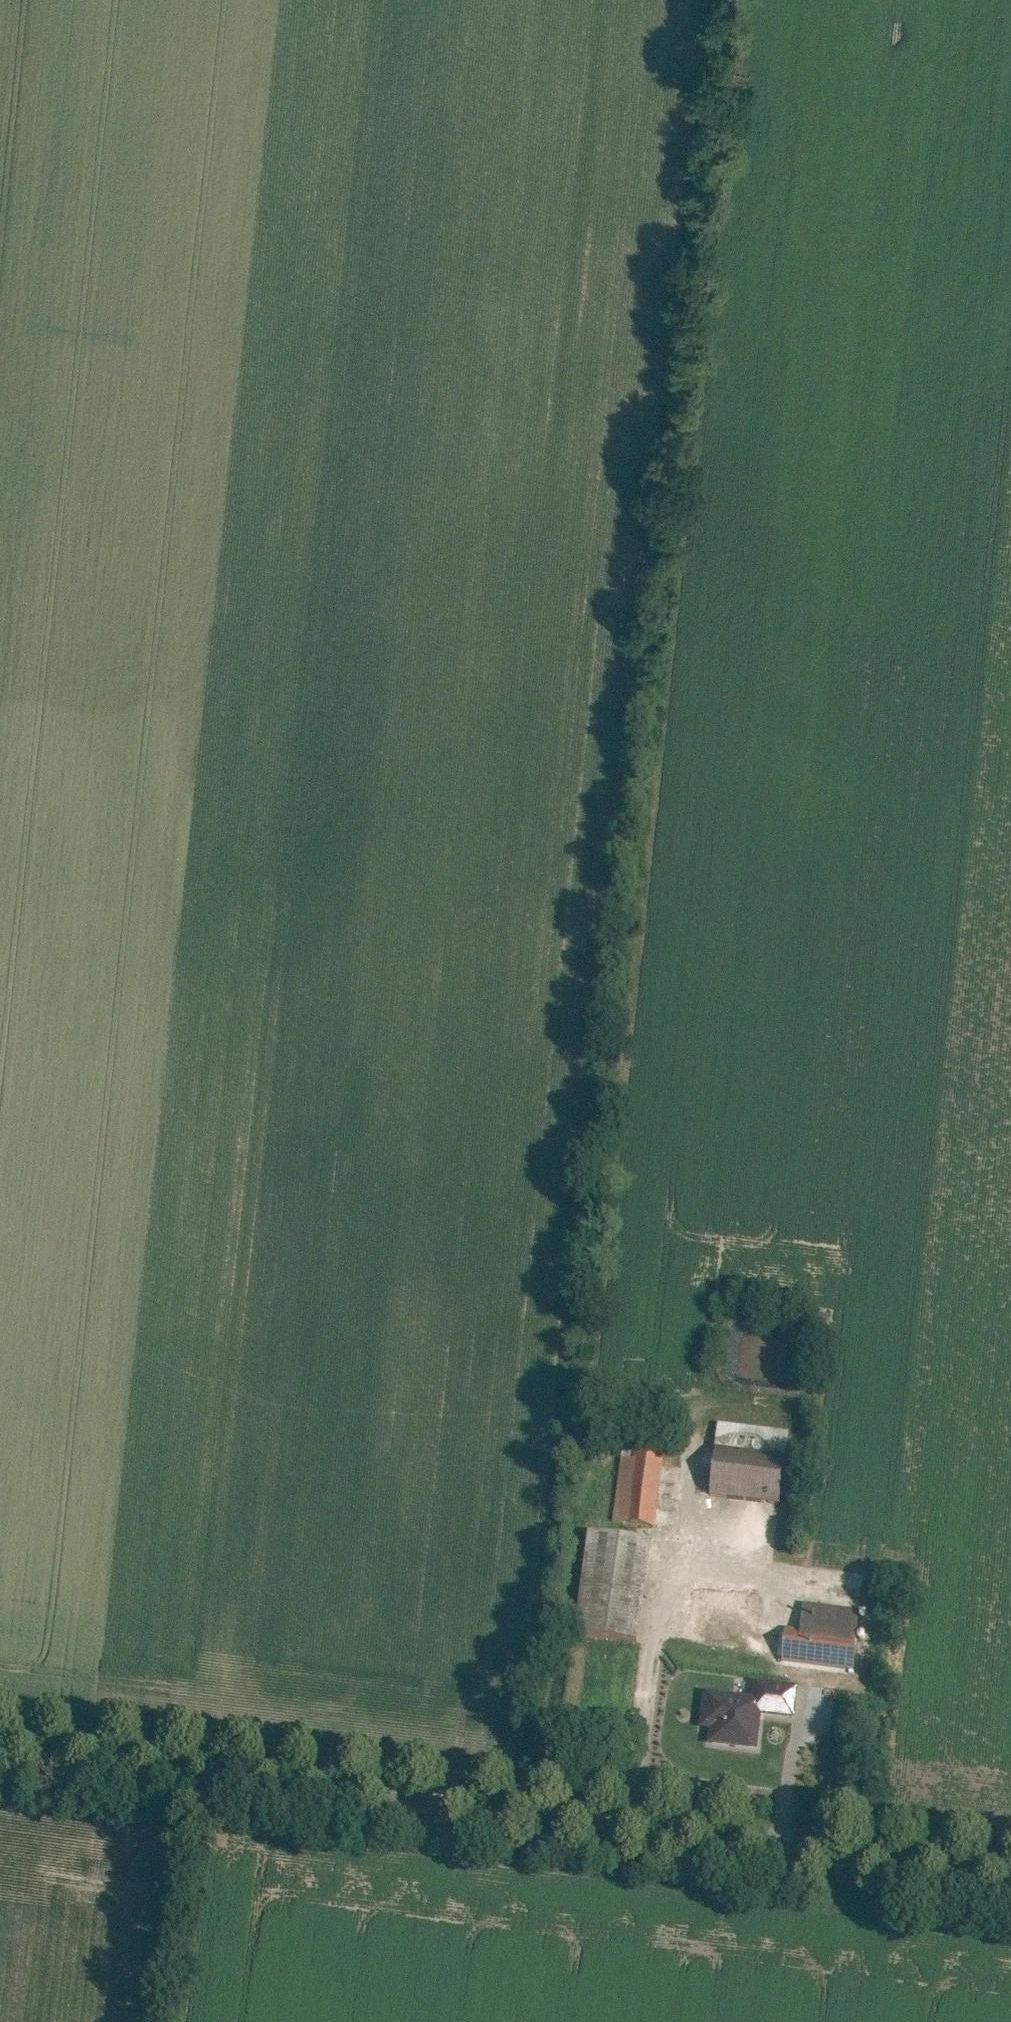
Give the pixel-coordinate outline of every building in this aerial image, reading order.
[(719,1428),(710,1497),(782,1506),(790,1437),(719,1428)] [(613,1526),(655,1531),(666,1444),(624,1438),(613,1526)] [(575,1641),(640,1649),(654,1546),(589,1538),(575,1641)] [(784,1660),(855,1672),(861,1613),(804,1607),(802,1632),(786,1631),(784,1660)] [(753,1699),(704,1692),(699,1729),(712,1730),(710,1745),(757,1752),(762,1716),(792,1720),(796,1689),(755,1683),(753,1699)]
